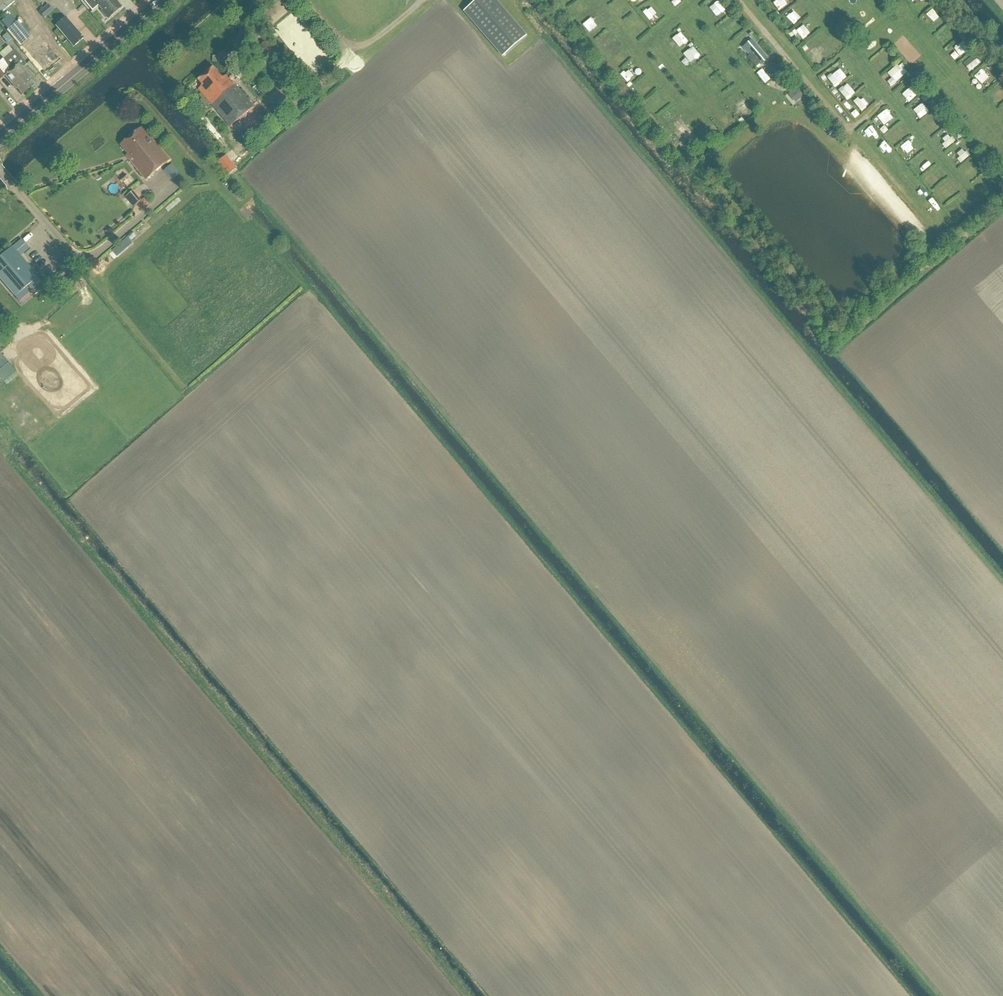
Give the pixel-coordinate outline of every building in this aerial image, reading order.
[(14,0),(0,0),(0,13),(14,0)] [(102,11),(101,12),(107,19),(121,8),(115,0),(82,0),(92,11),(98,6),(102,11)] [(527,37),(496,0),(478,0),(464,12),(503,58),(527,37)] [(787,3),(784,0),(776,0),(772,3),(778,10),(787,3)] [(44,18),(48,14),(44,9),(39,13),(44,18)] [(67,23),(64,25),(58,18),(53,23),(74,47),(83,39),(71,25),(70,27),(67,23)] [(20,19),(11,27),(14,31),(24,23),(20,19)] [(791,37),(797,32),(802,39),(810,33),(803,24),(789,34),(791,37)] [(680,32),(672,39),(679,48),(687,41),(680,32)] [(750,57),(747,59),(756,69),(760,65),(762,66),(768,60),(751,40),(742,48),(750,57)] [(46,71),(59,59),(44,41),(30,52),(46,71)] [(954,47),(958,56),(968,51),(964,42),(954,47)] [(690,63),(700,56),(693,46),(683,53),(690,63)] [(813,63),(822,58),(816,47),(807,53),(813,63)] [(17,89),(22,95),(34,85),(28,79),(30,78),(21,68),(25,65),(14,52),(4,61),(12,70),(5,76),(16,90),(17,89)] [(972,55),(963,64),(970,72),(980,62),(972,55)] [(887,74),(891,78),(887,82),(891,86),(907,72),(899,64),(887,74)] [(254,107),(233,82),(232,83),(226,76),(223,79),(214,68),(199,81),(203,86),(199,90),(230,127),(254,107)] [(981,69),(974,76),(982,84),(989,77),(981,69)] [(758,74),(765,83),(769,80),(763,71),(758,74)] [(833,87),(843,81),(837,71),(827,77),(833,87)] [(845,100),(854,95),(849,84),(839,89),(845,100)] [(909,88),(902,94),(909,102),(916,96),(909,88)] [(797,89),(791,94),(797,102),(803,97),(797,89)] [(1002,100),(1002,95),(998,90),(992,95),(999,103),(1002,100)] [(922,103),(913,110),(920,118),(928,111),(922,103)] [(886,109),(877,116),(884,125),(893,118),(886,109)] [(686,126),(675,131),(680,140),(691,135),(686,126)] [(142,128),(119,148),(146,180),(170,160),(142,128)] [(226,156),(218,163),(224,172),(233,165),(226,156)] [(163,171),(171,180),(179,173),(172,163),(163,171)] [(125,174),(119,179),(123,183),(129,179),(125,174)] [(133,206),(139,200),(131,192),(125,198),(133,206)] [(141,202),(138,205),(143,211),(149,206),(144,200),(141,202)] [(15,297),(38,277),(12,247),(0,257),(0,280),(15,297)] [(117,247),(112,251),(118,258),(123,254),(117,247)] [(64,285),(56,292),(61,298),(69,291),(64,285)] [(3,383),(16,373),(0,353),(0,385),(3,383)]
